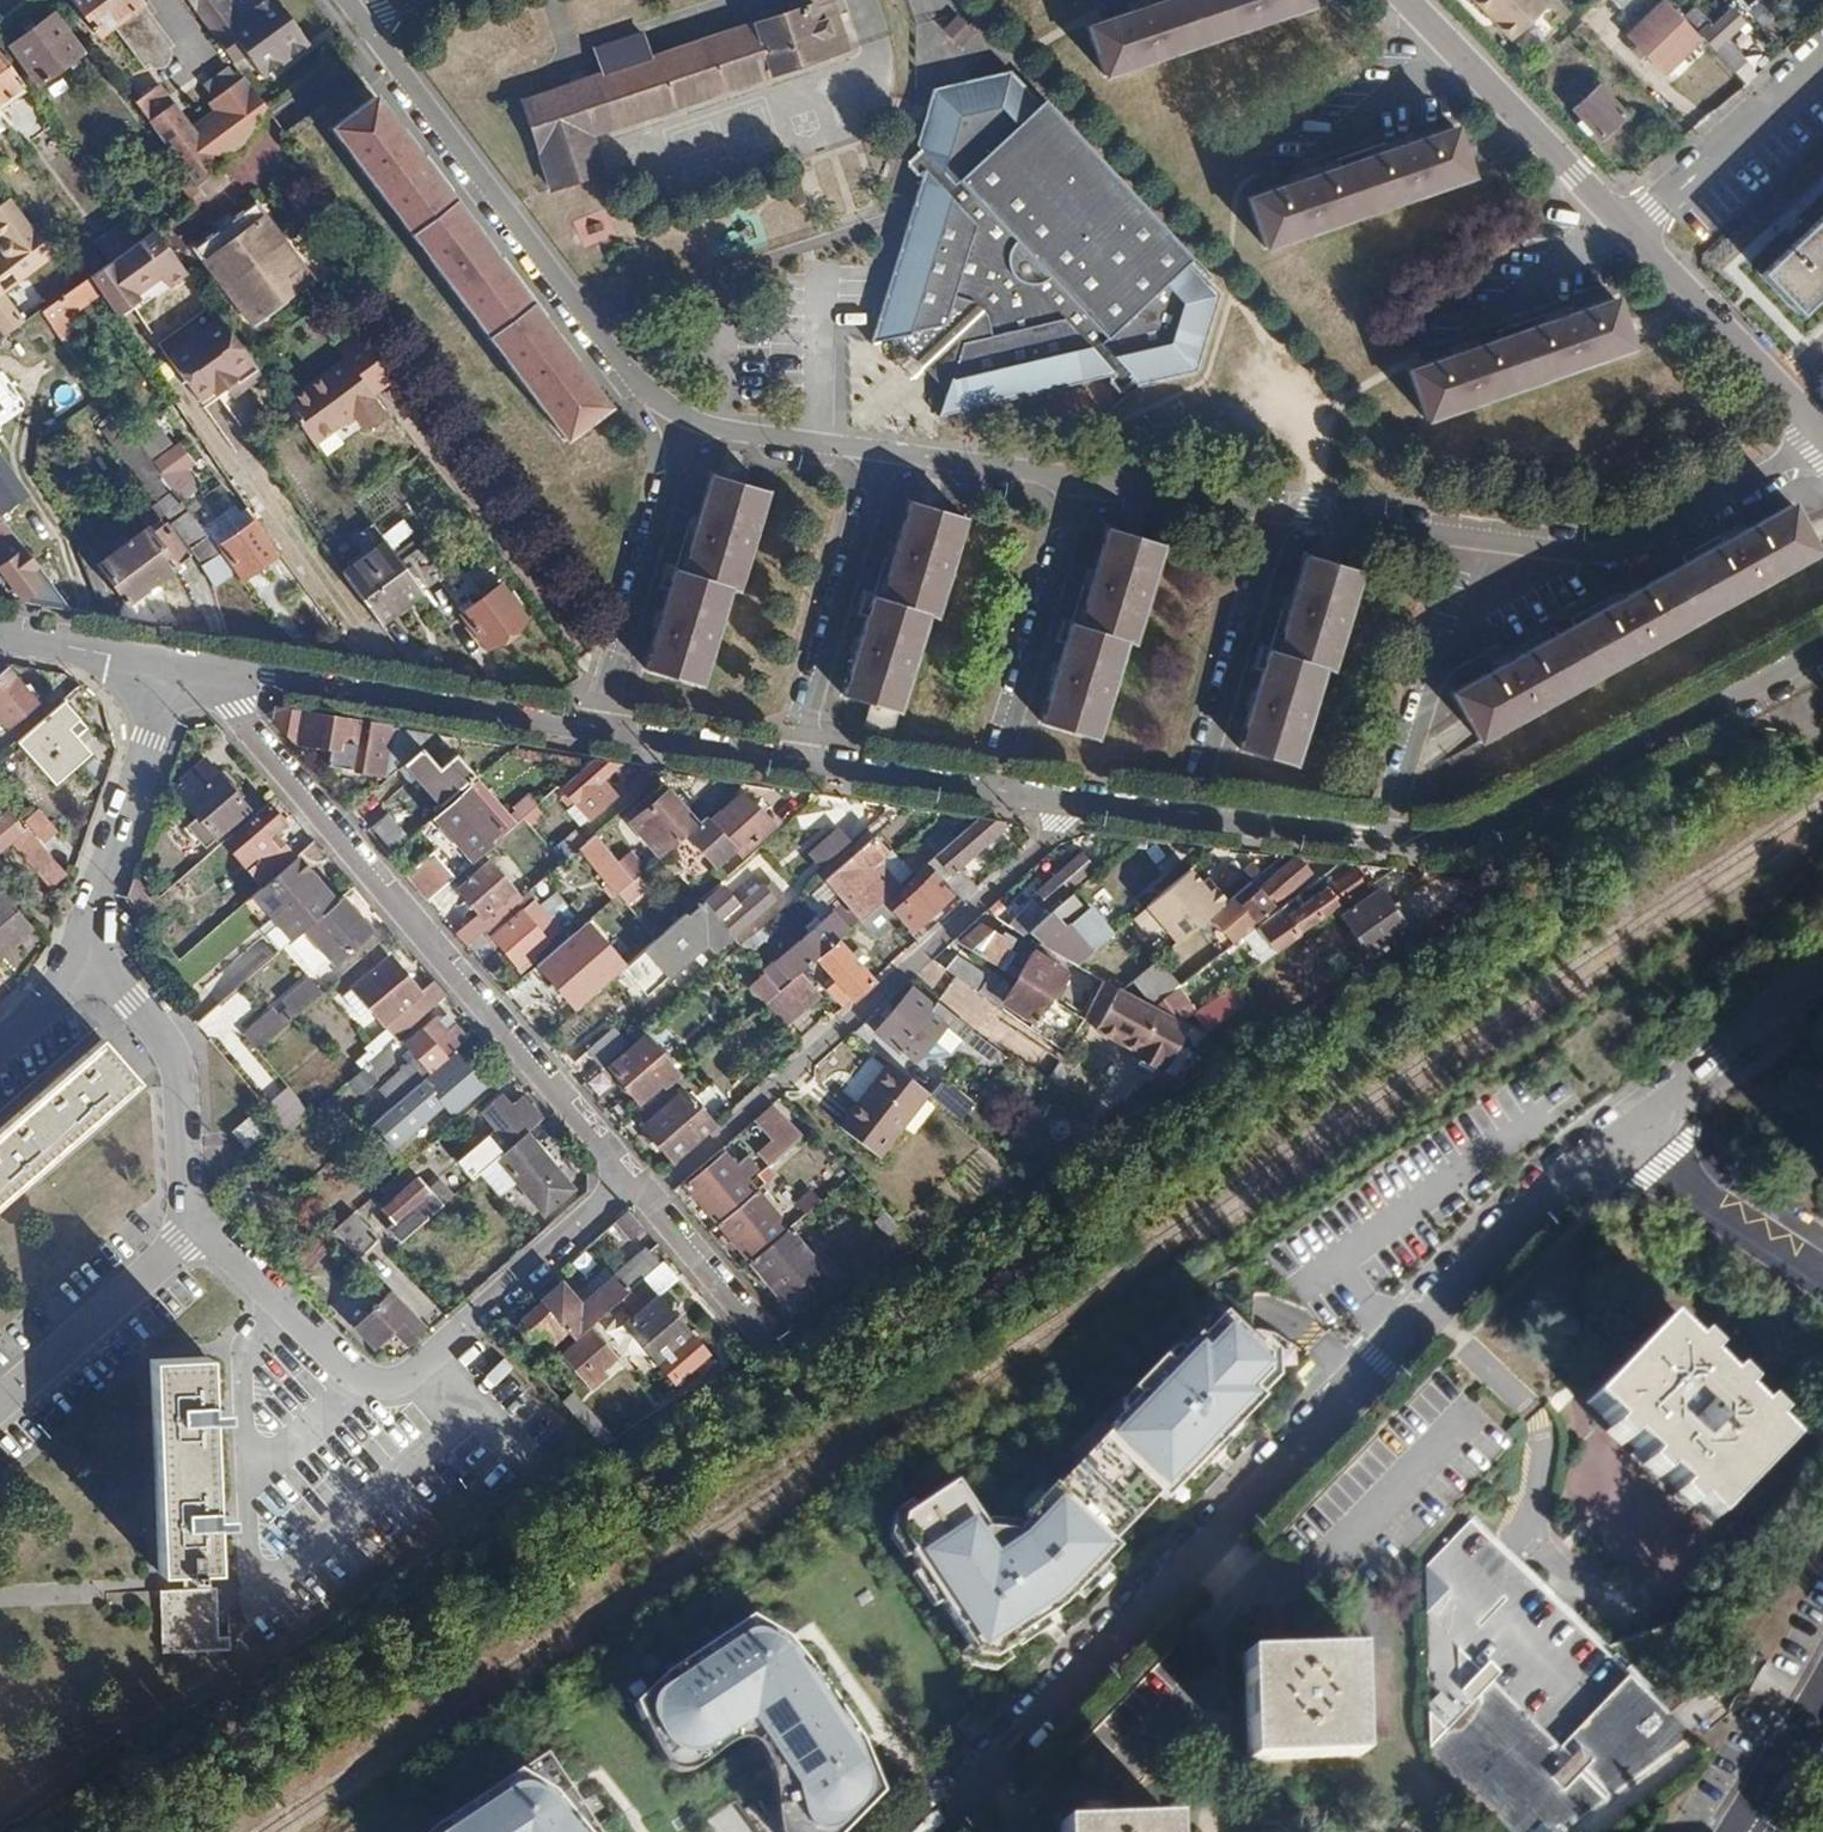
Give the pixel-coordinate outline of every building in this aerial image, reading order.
[(98,37),(111,27),(140,67),(148,66),(151,68),(156,69),(162,68),(166,64),(169,59),(170,55),(167,51),(169,46),(134,0),(71,0),(98,37)] [(231,63),(243,54),(260,77),(307,40),(275,0),(259,0),(241,14),(230,0),(183,0),(231,63)] [(521,103),(549,193),(602,177),(589,137),(846,55),(830,4),(829,0),(786,0),(791,15),(649,61),(645,48),(597,63),(602,77),(551,94),(521,103)] [(1085,28),(1101,78),(1309,9),(1307,1),(1306,0),(1170,0),(1085,28)] [(1508,37),(1544,4),(1541,0),(1473,0),(1508,37)] [(1723,39),(1750,15),(1737,0),(1731,0),(1692,34),(1697,39),(1708,52),(1728,71),(1742,60),(1723,39)] [(1692,34),(1661,2),(1624,36),(1661,74),(1697,39),(1692,34)] [(50,15),(9,47),(38,85),(79,52),(50,15)] [(20,86),(0,60),(0,100),(20,86)] [(914,166),(860,342),(874,340),(891,336),(909,355),(921,367),(933,380),(943,391),(933,416),(1112,378),(1113,380),(1109,384),(1117,393),(1132,380),(1140,388),(1198,375),(1216,299),(1184,265),(1189,261),(1139,207),(1135,211),(1005,68),(926,78),(908,136),(916,145),(902,157),(908,165),(912,163),(914,166)] [(191,130),(216,164),(278,117),(247,76),(211,104),(216,111),(191,130)] [(1597,91),(1572,112),(1596,140),(1621,119),(1597,91)] [(373,96),(330,128),(564,437),(606,406),(605,404),(493,255),(374,98),(373,96)] [(167,98),(144,117),(194,183),(217,166),(216,164),(191,130),(167,98)] [(1451,130),(1244,199),(1261,249),(1468,180),(1465,172),(1451,130)] [(0,203),(0,240),(2,243),(0,245),(0,251),(1,253),(0,254),(0,335),(3,339),(23,324),(2,295),(54,257),(9,197),(0,203)] [(259,205),(197,249),(250,324),(312,279),(259,205)] [(1759,276),(1798,317),(1822,292),(1822,215),(1759,276)] [(94,242),(107,262),(128,248),(114,229),(94,242)] [(186,274),(154,230),(139,241),(128,248),(107,262),(90,275),(102,292),(115,312),(162,279),(167,286),(186,274)] [(102,292),(90,275),(40,312),(51,328),(102,292)] [(1612,300),(1405,368),(1421,417),(1630,351),(1627,341),(1612,300)] [(254,367),(219,318),(166,357),(198,400),(211,391),(218,397),(238,384),(234,381),(254,367)] [(391,383),(353,331),(335,344),(345,359),(284,405),(312,443),(352,414),(361,426),(382,412),(371,396),(391,383)] [(121,419),(109,426),(147,500),(169,488),(154,459),(173,449),(162,428),(133,442),(121,419)] [(183,443),(156,462),(175,489),(202,470),(183,443)] [(2,516),(28,497),(0,459),(0,514),(2,516)] [(697,685),(727,589),(735,591),(765,494),(711,477),(697,523),(681,575),(673,572),(659,619),(644,669),(697,685)] [(842,695),(868,703),(861,726),(887,734),(894,711),(897,712),(926,614),(935,617),(964,519),(908,502),(894,548),(879,598),(871,597),(856,646),(842,695)] [(1790,503),(1450,695),(1470,730),(1477,742),(1818,553),(1809,537),(1790,503)] [(188,509),(168,523),(188,547),(207,534),(188,509)] [(11,559),(1,566),(25,602),(70,608),(2,516),(0,514),(0,543),(11,559)] [(217,547),(219,551),(232,568),(239,578),(279,549),(257,518),(217,547)] [(122,601),(118,616),(143,620),(129,600),(172,569),(152,540),(146,530),(97,566),(122,601)] [(167,531),(152,540),(172,569),(188,559),(167,531)] [(1070,625),(1040,722),(1095,738),(1124,641),(1132,643),(1162,546),(1108,531),(1078,628),(1070,625)] [(379,624),(421,593),(400,563),(386,545),(343,575),(379,624)] [(422,547),(400,563),(421,593),(444,576),(422,547)] [(232,568),(219,551),(207,560),(212,581),(232,568)] [(1269,651),(1238,748),(1293,765),(1323,668),(1332,671),(1361,572),(1308,556),(1277,654),(1269,651)] [(500,586),(462,615),(487,648),(525,619),(500,586)] [(0,672),(0,725),(5,730),(34,704),(3,670),(0,672)] [(58,703),(11,744),(48,787),(84,756),(62,731),(74,721),(58,703)] [(398,769),(421,748),(436,735),(276,710),(274,722),(293,744),(328,749),(328,766),(389,777),(398,769)] [(421,748),(398,769),(409,782),(414,778),(440,806),(473,776),(455,756),(441,770),(421,748)] [(619,765),(592,761),(559,791),(574,805),(619,765)] [(204,763),(173,791),(194,814),(184,824),(202,844),(243,807),(204,763)] [(470,790),(437,819),(471,862),(506,832),(470,790)] [(683,837),(696,825),(666,791),(631,823),(661,856),(683,837)] [(536,806),(523,794),(511,805),(515,810),(508,816),(515,824),(536,806)] [(696,825),(683,837),(714,871),(733,853),(736,857),(768,828),(739,795),(706,824),(702,820),(696,825)] [(265,805),(222,843),(241,865),(251,856),(255,861),(273,849),(263,840),(281,824),(265,805)] [(0,816),(0,850),(13,840),(53,887),(67,875),(26,827),(22,830),(6,811),(0,816)] [(386,817),(372,829),(393,853),(407,840),(386,817)] [(973,820),(925,861),(935,873),(952,893),(959,902),(974,889),(956,868),(1007,825),(973,820)] [(832,823),(802,854),(820,871),(850,839),(832,823)] [(301,829),(260,868),(269,881),(294,858),(313,844),(301,829)] [(839,897),(858,920),(875,907),(854,882),(886,853),(873,836),(824,879),(839,897)] [(1004,923),(1021,935),(1049,913),(1046,907),(1094,868),(1080,851),(1031,891),(1035,894),(1004,923)] [(425,852),(402,873),(427,902),(451,881),(425,852)] [(1297,857),(1231,913),(1237,922),(1242,918),(1248,925),(1311,874),(1297,857)] [(333,903),(294,858),(269,881),(252,896),(291,940),(308,925),(333,903)] [(479,913),(455,933),(464,947),(519,899),(489,863),(458,890),(479,913)] [(1281,907),(1259,925),(1276,952),(1299,936),(1298,931),(1364,885),(1353,868),(1285,914),(1281,907)] [(1196,885),(1185,871),(1141,908),(1173,945),(1223,903),(1203,879),(1196,885)] [(908,930),(952,893),(935,873),(921,883),(915,875),(895,893),(901,902),(892,910),(908,930)] [(736,876),(711,898),(739,928),(785,891),(772,875),(749,894),(736,876)] [(132,882),(127,899),(139,914),(151,903),(132,882)] [(1379,891),(1344,914),(1371,953),(1405,930),(1379,891)] [(29,926),(0,892),(0,950),(29,926)] [(739,928),(711,898),(708,894),(654,943),(644,951),(666,977),(718,934),(725,942),(739,928)] [(1049,913),(1021,935),(1073,965),(1109,934),(1086,906),(1080,910),(1068,896),(1049,913)] [(858,920),(839,897),(830,903),(836,909),(771,965),(774,969),(787,984),(799,973),(813,960),(834,942),(858,920)] [(644,951),(654,943),(614,898),(605,905),(614,917),(582,945),(596,960),(608,948),(618,960),(632,948),(639,956),(644,951)] [(333,903),(308,925),(341,961),(370,934),(338,899),(333,903)] [(896,922),(880,904),(875,907),(858,920),(874,940),(896,922)] [(522,917),(496,938),(517,967),(545,943),(522,917)] [(977,926),(957,942),(991,966),(1005,941),(977,926)] [(870,983),(834,942),(813,960),(834,985),(826,991),(841,1011),(870,983)] [(556,952),(524,979),(534,993),(567,965),(556,952)] [(1030,954),(1015,978),(1046,998),(1062,973),(1030,954)] [(1046,998),(1015,978),(1005,994),(955,956),(943,970),(997,1009),(1001,1003),(1031,1022),(1046,998)] [(386,958),(350,990),(395,1039),(443,997),(430,982),(418,993),(386,958)] [(1152,963),(1130,982),(1152,1009),(1177,990),(1152,963)] [(327,966),(284,1004),(293,1017),(338,978),(327,966)] [(778,992),(787,984),(774,969),(765,976),(778,992)] [(821,998),(799,973),(787,984),(778,992),(764,1004),(783,1029),(821,998)] [(1102,982),(1087,973),(1074,995),(1090,1003),(1096,994),(1102,982)] [(1119,991),(1102,982),(1096,994),(1108,1001),(1083,1044),(1123,1066),(1120,1073),(1146,1089),(1148,1083),(1154,1085),(1183,1029),(1152,1009),(1119,991)] [(910,991),(873,1035),(908,1065),(939,1028),(959,1045),(969,1033),(936,1007),(933,1011),(910,991)] [(253,1045),(282,1024),(270,1007),(241,1028),(253,1045)] [(1059,1007),(1039,1037),(1059,1054),(1081,1022),(1059,1007)] [(415,1056),(404,1066),(415,1081),(464,1038),(454,1025),(444,1034),(432,1020),(414,1037),(418,1044),(410,1050),(415,1056)] [(613,1028),(586,1053),(599,1068),(626,1043),(613,1028)] [(642,1039),(606,1071),(635,1104),(660,1084),(664,1090),(677,1080),(642,1039)] [(0,1125),(0,1202),(135,1084),(97,1041),(0,1125)] [(456,1055),(422,1084),(432,1096),(425,1102),(435,1113),(443,1107),(450,1117),(485,1088),(456,1055)] [(888,1066),(836,1127),(874,1159),(926,1099),(888,1066)] [(941,1081),(926,1099),(955,1124),(971,1105),(941,1081)] [(263,1104),(284,1130),(306,1112),(284,1086),(263,1104)] [(411,1089),(393,1103),(404,1117),(418,1106),(413,1101),(418,1097),(411,1089)] [(681,1092),(640,1126),(669,1162),(710,1127),(681,1092)] [(480,1115),(506,1146),(522,1135),(539,1121),(531,1109),(527,1111),(518,1102),(505,1111),(498,1101),(480,1115)] [(226,1131),(242,1148),(262,1129),(246,1112),(226,1131)] [(789,1127),(757,1157),(768,1168),(800,1139),(789,1127)] [(568,1189),(522,1135),(506,1146),(476,1176),(494,1197),(514,1180),(543,1213),(568,1189)] [(723,1156),(684,1188),(716,1227),(756,1194),(746,1181),(756,1172),(746,1159),(732,1168),(723,1156)] [(415,1178),(378,1210),(389,1223),(381,1231),(395,1247),(438,1207),(415,1178)] [(787,1231),(756,1194),(716,1227),(748,1265),(787,1231)] [(602,1228),(616,1246),(640,1226),(626,1209),(602,1228)] [(349,1215),(330,1232),(360,1262),(378,1244),(349,1215)] [(826,1278),(787,1231),(748,1265),(789,1315),(813,1295),(811,1291),(826,1278)] [(321,1235),(295,1261),(304,1273),(332,1246),(321,1235)] [(557,1284),(536,1302),(569,1340),(619,1296),(638,1280),(664,1257),(654,1244),(645,1251),(642,1247),(629,1257),(628,1253),(619,1259),(623,1264),(575,1304),(557,1284)] [(686,1338),(638,1280),(619,1296),(635,1315),(624,1323),(657,1362),(686,1338)] [(360,1322),(353,1329),(370,1347),(389,1329),(404,1344),(420,1329),(388,1295),(385,1297),(382,1294),(371,1304),(375,1307),(366,1316),(362,1311),(356,1318),(360,1322)] [(536,1302),(512,1323),(526,1342),(538,1335),(548,1347),(555,1343),(558,1349),(569,1340),(536,1302)] [(1268,1360),(1223,1317),(1200,1341),(1198,1340),(1112,1429),(1114,1431),(1057,1489),(1056,1488),(1027,1517),(1032,1521),(1019,1535),(983,1544),(951,1496),(900,1530),(897,1545),(910,1564),(908,1565),(976,1667),(991,1669),(1014,1650),(1010,1645),(1062,1610),(1119,1551),(1165,1503),(1188,1477),(1186,1476),(1237,1424),(1239,1426),(1263,1400),(1253,1392),(1269,1375),(1268,1360)] [(1663,1323),(1586,1403),(1712,1524),(1788,1444),(1663,1323)] [(590,1331),(561,1356),(588,1388),(603,1376),(598,1370),(613,1360),(590,1331)] [(204,1357),(147,1358),(155,1570),(189,1569),(190,1575),(213,1575),(211,1524),(229,1523),(229,1511),(210,1511),(207,1421),(226,1419),(226,1407),(206,1408),(204,1357)] [(1541,1403),(1546,1410),(1563,1392),(1558,1387),(1541,1403)] [(1563,1392),(1546,1410),(1550,1417),(1569,1398),(1563,1392)] [(569,1397),(560,1405),(599,1451),(609,1444),(569,1397)] [(1422,1570),(1427,1754),(1505,1831),(1561,1831),(1688,1735),(1469,1522),(1422,1570)] [(214,1586),(156,1588),(160,1652),(229,1651),(228,1619),(215,1618),(214,1586)] [(639,1724),(684,1783),(746,1745),(768,1765),(787,1831),(849,1831),(882,1794),(751,1632),(668,1688),(639,1724)] [(1287,1674),(1244,1676),(1244,1761),(1360,1756),(1356,1650),(1286,1653),(1287,1674)] [(430,1831),(601,1831),(547,1751),(433,1829),(430,1831)] [(1171,1818),(1104,1820),(1104,1831),(1172,1831),(1171,1818)]
